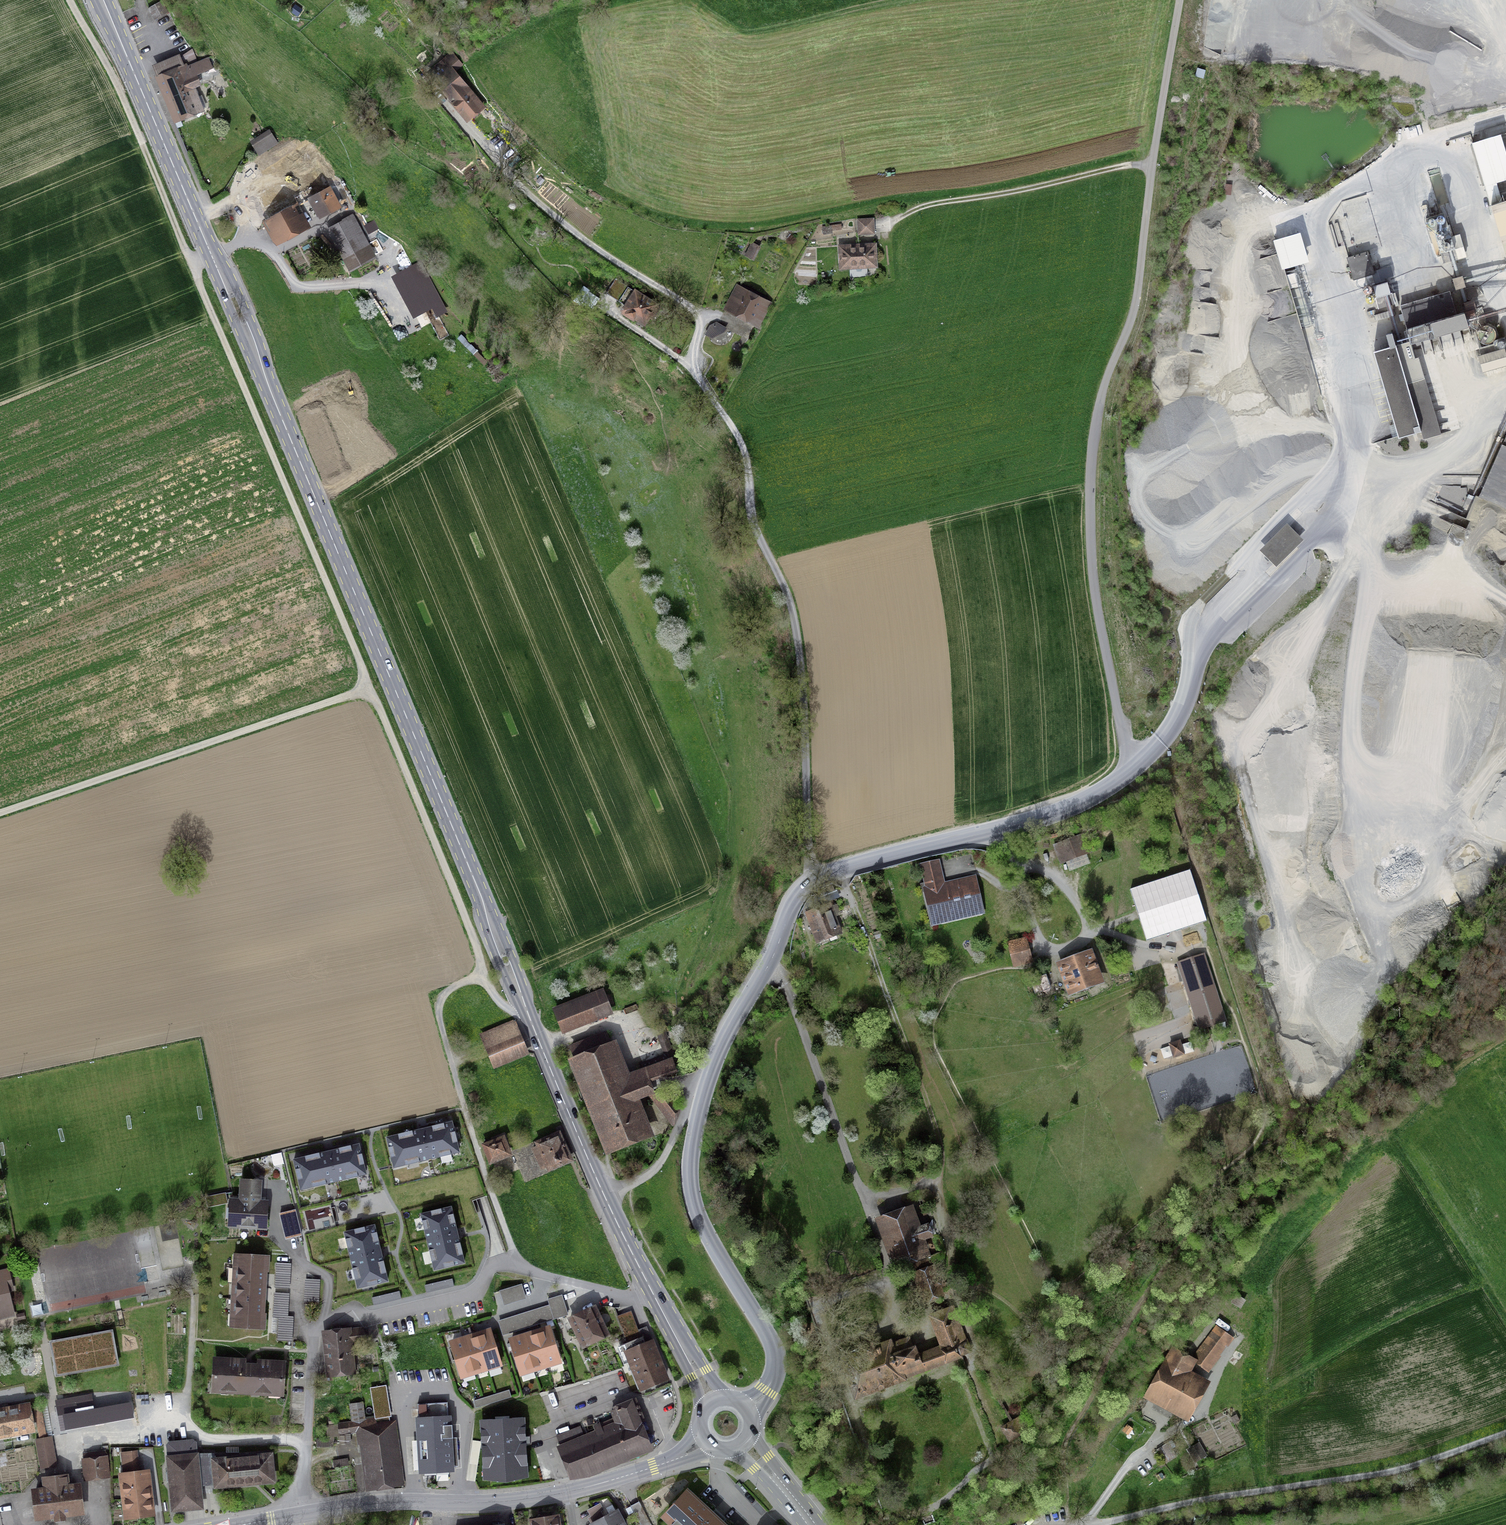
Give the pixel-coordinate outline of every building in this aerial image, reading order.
[(149,7),(155,19),(168,12),(162,0),(149,7)] [(152,64),(176,123),(205,111),(196,87),(204,83),(201,74),(215,68),(211,57),(189,65),(183,52),(152,64)] [(463,78),(446,91),(472,124),(488,111),(463,78)] [(251,143),(260,156),(278,145),(269,132),(251,143)] [(300,156),(305,163),(314,157),(310,150),(300,156)] [(309,163),(322,180),(331,173),(318,156),(309,163)] [(248,191),(276,247),(313,229),(300,203),(312,197),(305,184),(290,191),(282,175),(248,191)] [(342,207),(331,187),(310,199),(321,218),(342,207)] [(1483,198),(1505,273),(1505,220),(1498,193),(1483,198)] [(1443,213),(1426,218),(1438,256),(1442,255),(1444,263),(1463,257),(1461,248),(1455,250),(1443,213)] [(354,216),(329,229),(351,270),(376,257),(354,216)] [(871,218),(853,219),(854,234),(872,233),(871,218)] [(837,224),(829,225),(830,233),(838,233),(837,224)] [(1275,234),(1281,265),(1309,260),(1303,229),(1275,234)] [(835,267),(873,265),(871,239),(834,241),(835,267)] [(1364,250),(1343,256),(1349,278),(1370,272),(1364,250)] [(422,261),(391,277),(413,318),(432,309),(437,318),(448,312),(422,261)] [(1457,271),(1448,274),(1451,285),(1461,282),(1457,271)] [(1384,275),(1367,280),(1375,306),(1391,301),(1384,275)] [(723,311),(754,327),(768,301),(737,284),(723,311)] [(615,308),(641,324),(654,302),(628,287),(615,308)] [(1462,321),(1458,309),(1398,327),(1402,340),(1462,321)] [(725,329),(714,322),(706,325),(703,330),(708,337),(725,329)] [(1419,436),(1437,430),(1402,340),(1366,344),(1391,428),(1415,421),(1419,436)] [(1499,344),(1473,351),(1478,367),(1504,360),(1499,344)] [(1499,441),(1487,468),(1475,495),(1505,509),(1505,433),(1503,432),(1499,441)] [(1084,836),(1056,847),(1061,861),(1089,850),(1084,836)] [(932,921),(981,910),(982,910),(975,880),(974,880),(942,888),(935,862),(921,865),(928,891),(925,892),(932,921)] [(1190,870),(1130,889),(1147,940),(1206,921),(1190,870)] [(802,911),(813,944),(837,935),(826,903),(802,911)] [(1025,940),(1009,944),(1015,965),(1030,961),(1025,940)] [(1089,954),(1061,965),(1071,991),(1099,980),(1089,954)] [(1226,1021),(1204,955),(1180,963),(1201,1029),(1226,1021)] [(1045,976),(1031,980),(1035,992),(1049,987),(1045,976)] [(602,991),(555,1010),(561,1027),(609,1008),(602,991)] [(481,1035),(496,1070),(532,1055),(517,1020),(481,1035)] [(684,1067),(681,1052),(669,1054),(641,1064),(643,1069),(624,1077),(612,1048),(610,1048),(606,1036),(572,1050),(577,1061),(576,1062),(610,1148),(646,1134),(632,1099),(650,1092),(645,1081),(647,1080),(647,1081),(675,1071),(674,1069),(684,1067)] [(1179,1040),(1169,1043),(1174,1057),(1183,1054),(1179,1040)] [(651,1091),(650,1092),(674,1123),(680,1110),(664,1090),(651,1091)] [(452,1122),(387,1138),(394,1168),(459,1152),(452,1122)] [(553,1158),(565,1152),(557,1136),(539,1144),(540,1145),(526,1152),(535,1172),(549,1166),(550,1168),(556,1165),(553,1158)] [(502,1140),(491,1145),(490,1142),(485,1144),(491,1160),(508,1154),(502,1140)] [(359,1145),(294,1160),(301,1190),(366,1174),(359,1145)] [(1204,1158),(1212,1161),(1216,1150),(1208,1147),(1204,1158)] [(556,1165),(568,1159),(565,1152),(553,1158),(556,1165)] [(234,1202),(232,1225),(264,1227),(265,1204),(258,1203),(259,1183),(243,1182),(241,1202),(234,1202)] [(435,1270),(464,1263),(451,1207),(421,1214),(435,1270)] [(295,1210),(280,1214),(286,1239),(301,1235),(295,1210)] [(908,1212),(882,1221),(897,1263),(923,1253),(919,1240),(932,1235),(928,1225),(915,1230),(908,1212)] [(375,1225),(345,1232),(358,1288),(388,1281),(375,1225)] [(237,1255),(233,1327),(264,1328),(268,1257),(237,1255)] [(929,1261),(913,1267),(925,1300),(941,1294),(929,1261)] [(292,1264),(277,1263),(276,1287),(291,1287),(292,1264)] [(13,1315),(5,1282),(10,1281),(8,1270),(3,1271),(0,1272),(0,1318),(13,1315)] [(453,1277),(425,1284),(427,1290),(454,1284),(453,1277)] [(321,1280),(306,1279),(305,1312),(320,1312),(321,1280)] [(522,1284),(499,1291),(504,1306),(527,1299),(522,1284)] [(289,1294),(274,1293),(273,1316),(279,1317),(278,1339),(293,1340),(295,1316),(287,1315),(289,1294)] [(549,1305),(554,1320),(569,1315),(564,1300),(562,1295),(547,1300),(549,1305)] [(497,1321),(502,1336),(554,1320),(549,1305),(497,1321)] [(617,1315),(624,1330),(638,1324),(632,1309),(617,1315)] [(604,1335),(592,1310),(570,1321),(572,1326),(575,1325),(577,1330),(578,1329),(585,1344),(604,1335)] [(961,1356),(956,1343),(960,1341),(948,1310),(932,1316),(944,1348),(918,1358),(914,1348),(913,1348),(909,1337),(890,1344),(889,1343),(877,1348),(875,1345),(873,1344),(869,1344),(861,1348),(859,1350),(859,1355),(844,1360),(844,1361),(848,1372),(852,1382),(856,1395),(961,1356)] [(1230,1336),(1213,1324),(1189,1357),(1192,1358),(1191,1361),(1205,1371),(1230,1336)] [(348,1344),(367,1342),(361,1329),(344,1331),(343,1326),(332,1327),(333,1334),(327,1335),(331,1372),(351,1370),(354,1370),(353,1354),(349,1354),(348,1344)] [(640,1332),(642,1337),(625,1344),(623,1345),(633,1370),(635,1369),(642,1388),(666,1378),(659,1360),(660,1360),(648,1329),(646,1329),(640,1332)] [(546,1363),(559,1359),(550,1330),(537,1334),(546,1363)] [(57,1375),(118,1364),(112,1331),(51,1342),(57,1375)] [(487,1366),(500,1362),(491,1333),(478,1337),(487,1366)] [(533,1367),(546,1363),(537,1334),(524,1338),(533,1367)] [(474,1370),(487,1366),(478,1337),(465,1341),(474,1370)] [(520,1371),(533,1367),(524,1338),(511,1342),(520,1371)] [(460,1374),(474,1370),(465,1341),(452,1345),(460,1374)] [(1142,1398),(1184,1421),(1207,1381),(1186,1369),(1191,1361),(1192,1358),(1189,1357),(1171,1347),(1142,1398)] [(215,1359),(213,1390),(282,1394),(284,1363),(215,1359)] [(386,1386),(371,1388),(375,1418),(391,1415),(386,1386)] [(511,1398),(509,1390),(473,1401),(476,1409),(511,1398)] [(352,1423),(339,1425),(340,1432),(351,1430),(351,1431),(361,1430),(364,1453),(366,1453),(369,1473),(370,1473),(371,1486),(384,1484),(376,1425),(376,1420),(366,1421),(363,1402),(350,1404),(352,1423)] [(419,1421),(422,1470),(451,1469),(449,1443),(453,1443),(452,1424),(449,1425),(447,1402),(418,1404),(419,1421)] [(596,1431),(575,1439),(571,1430),(556,1436),(560,1445),(559,1445),(572,1477),(646,1447),(635,1422),(641,1419),(634,1402),(611,1411),(615,1419),(595,1427),(596,1431)] [(17,1409),(17,1405),(2,1408),(3,1412),(0,1412),(0,1434),(31,1428),(27,1407),(17,1409)] [(36,1440),(41,1468),(56,1465),(51,1437),(46,1438),(41,1407),(35,1408),(41,1439),(36,1440)] [(526,1415),(479,1418),(483,1481),(529,1478),(526,1415)] [(390,1423),(376,1425),(384,1484),(400,1482),(399,1469),(396,1469),(390,1423)] [(174,1509),(201,1507),(198,1481),(216,1479),(216,1486),(217,1486),(273,1480),(270,1455),(215,1460),(214,1455),(196,1455),(195,1443),(192,1441),(170,1443),(168,1445),(174,1509)] [(108,1476),(106,1458),(105,1458),(104,1452),(84,1454),(85,1460),(84,1461),(86,1478),(108,1476)] [(348,1456),(333,1460),(335,1469),(350,1464),(348,1456)] [(145,1472),(124,1475),(129,1515),(150,1513),(145,1472)] [(45,1490),(35,1492),(38,1517),(55,1515),(56,1520),(64,1518),(64,1514),(81,1512),(77,1486),(68,1488),(67,1476),(44,1479),(45,1490)] [(689,1493),(666,1518),(674,1524),(722,1524),(689,1493)] [(623,1523),(616,1511),(592,1524),(620,1524),(623,1523)]
